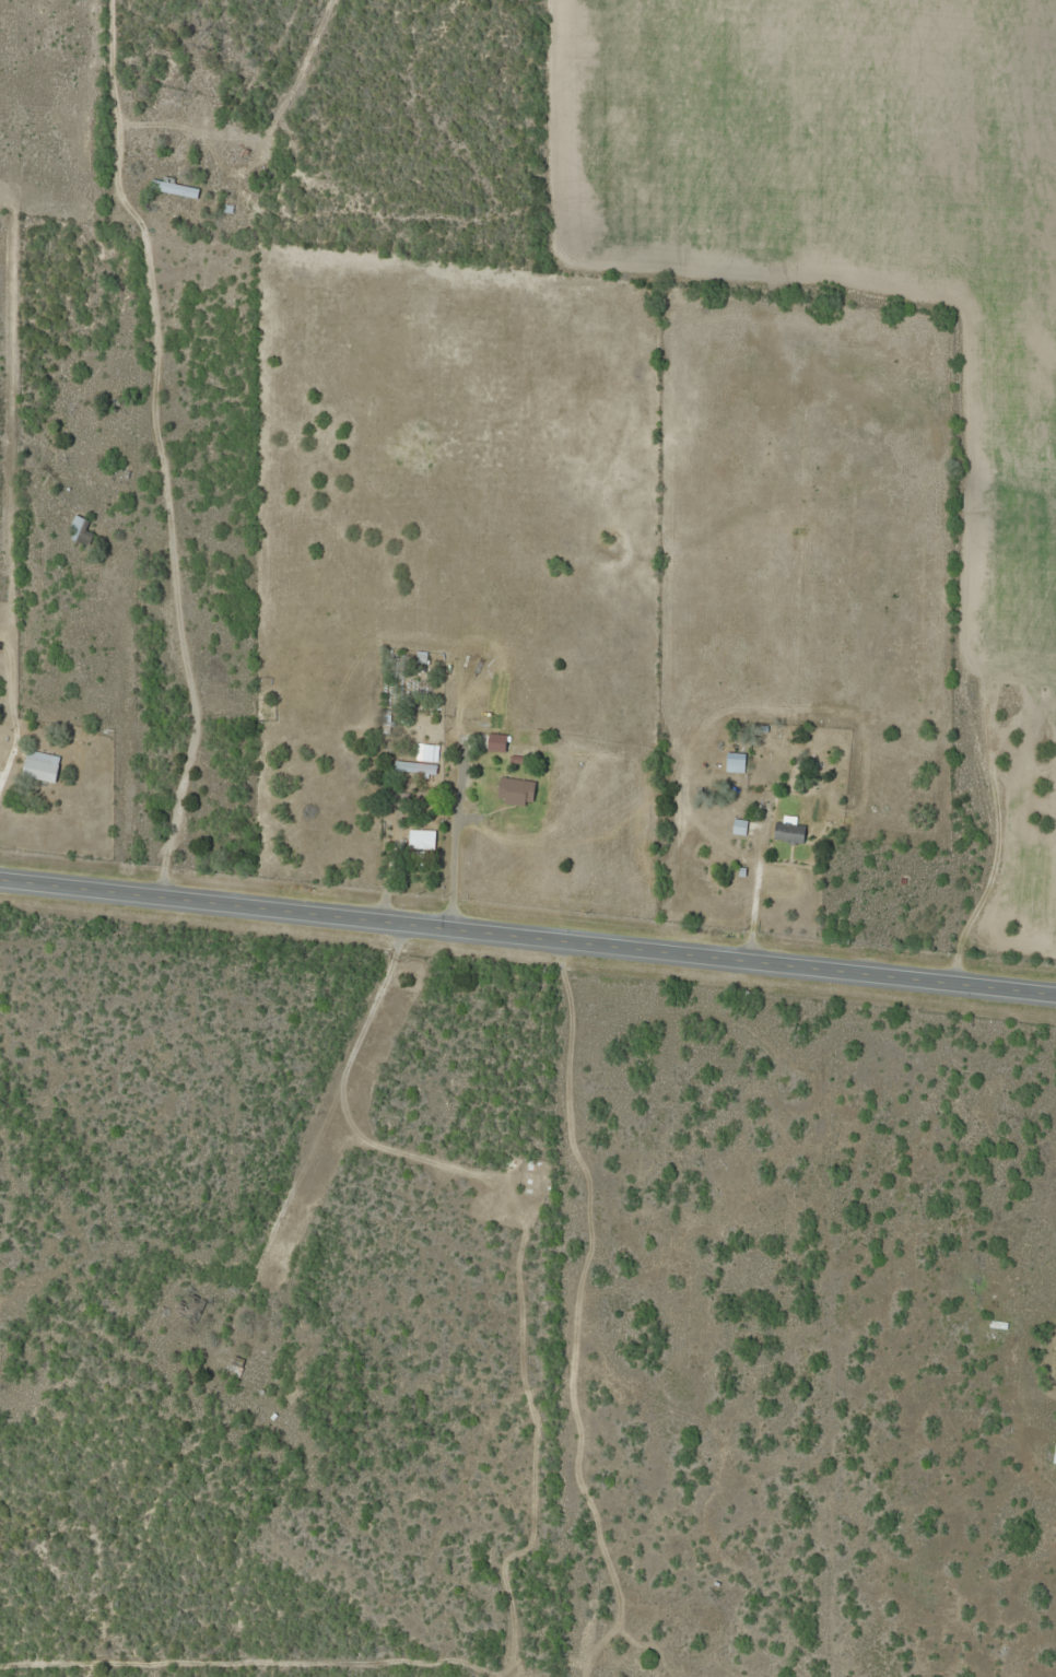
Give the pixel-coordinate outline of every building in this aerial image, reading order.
[(198,189),(150,178),(148,189),(196,200),(198,189)] [(89,522),(74,516),(66,538),(81,544),(89,522)] [(503,747),(504,736),(494,735),(494,745),(484,744),(483,755),(509,756),(509,764),(522,765),(522,757),(529,758),(530,749),(503,747)] [(52,789),(61,760),(27,749),(18,778),(52,789)] [(723,773),(743,773),(743,754),(723,754),(723,773)] [(392,772),(434,776),(435,766),(393,762),(392,772)] [(401,794),(389,793),(389,805),(401,805),(401,794)] [(803,826),(773,822),(771,841),(801,845),(803,826)] [(740,835),(742,827),(733,825),(731,833),(740,835)] [(433,831),(407,831),(407,850),(433,850),(433,831)]
